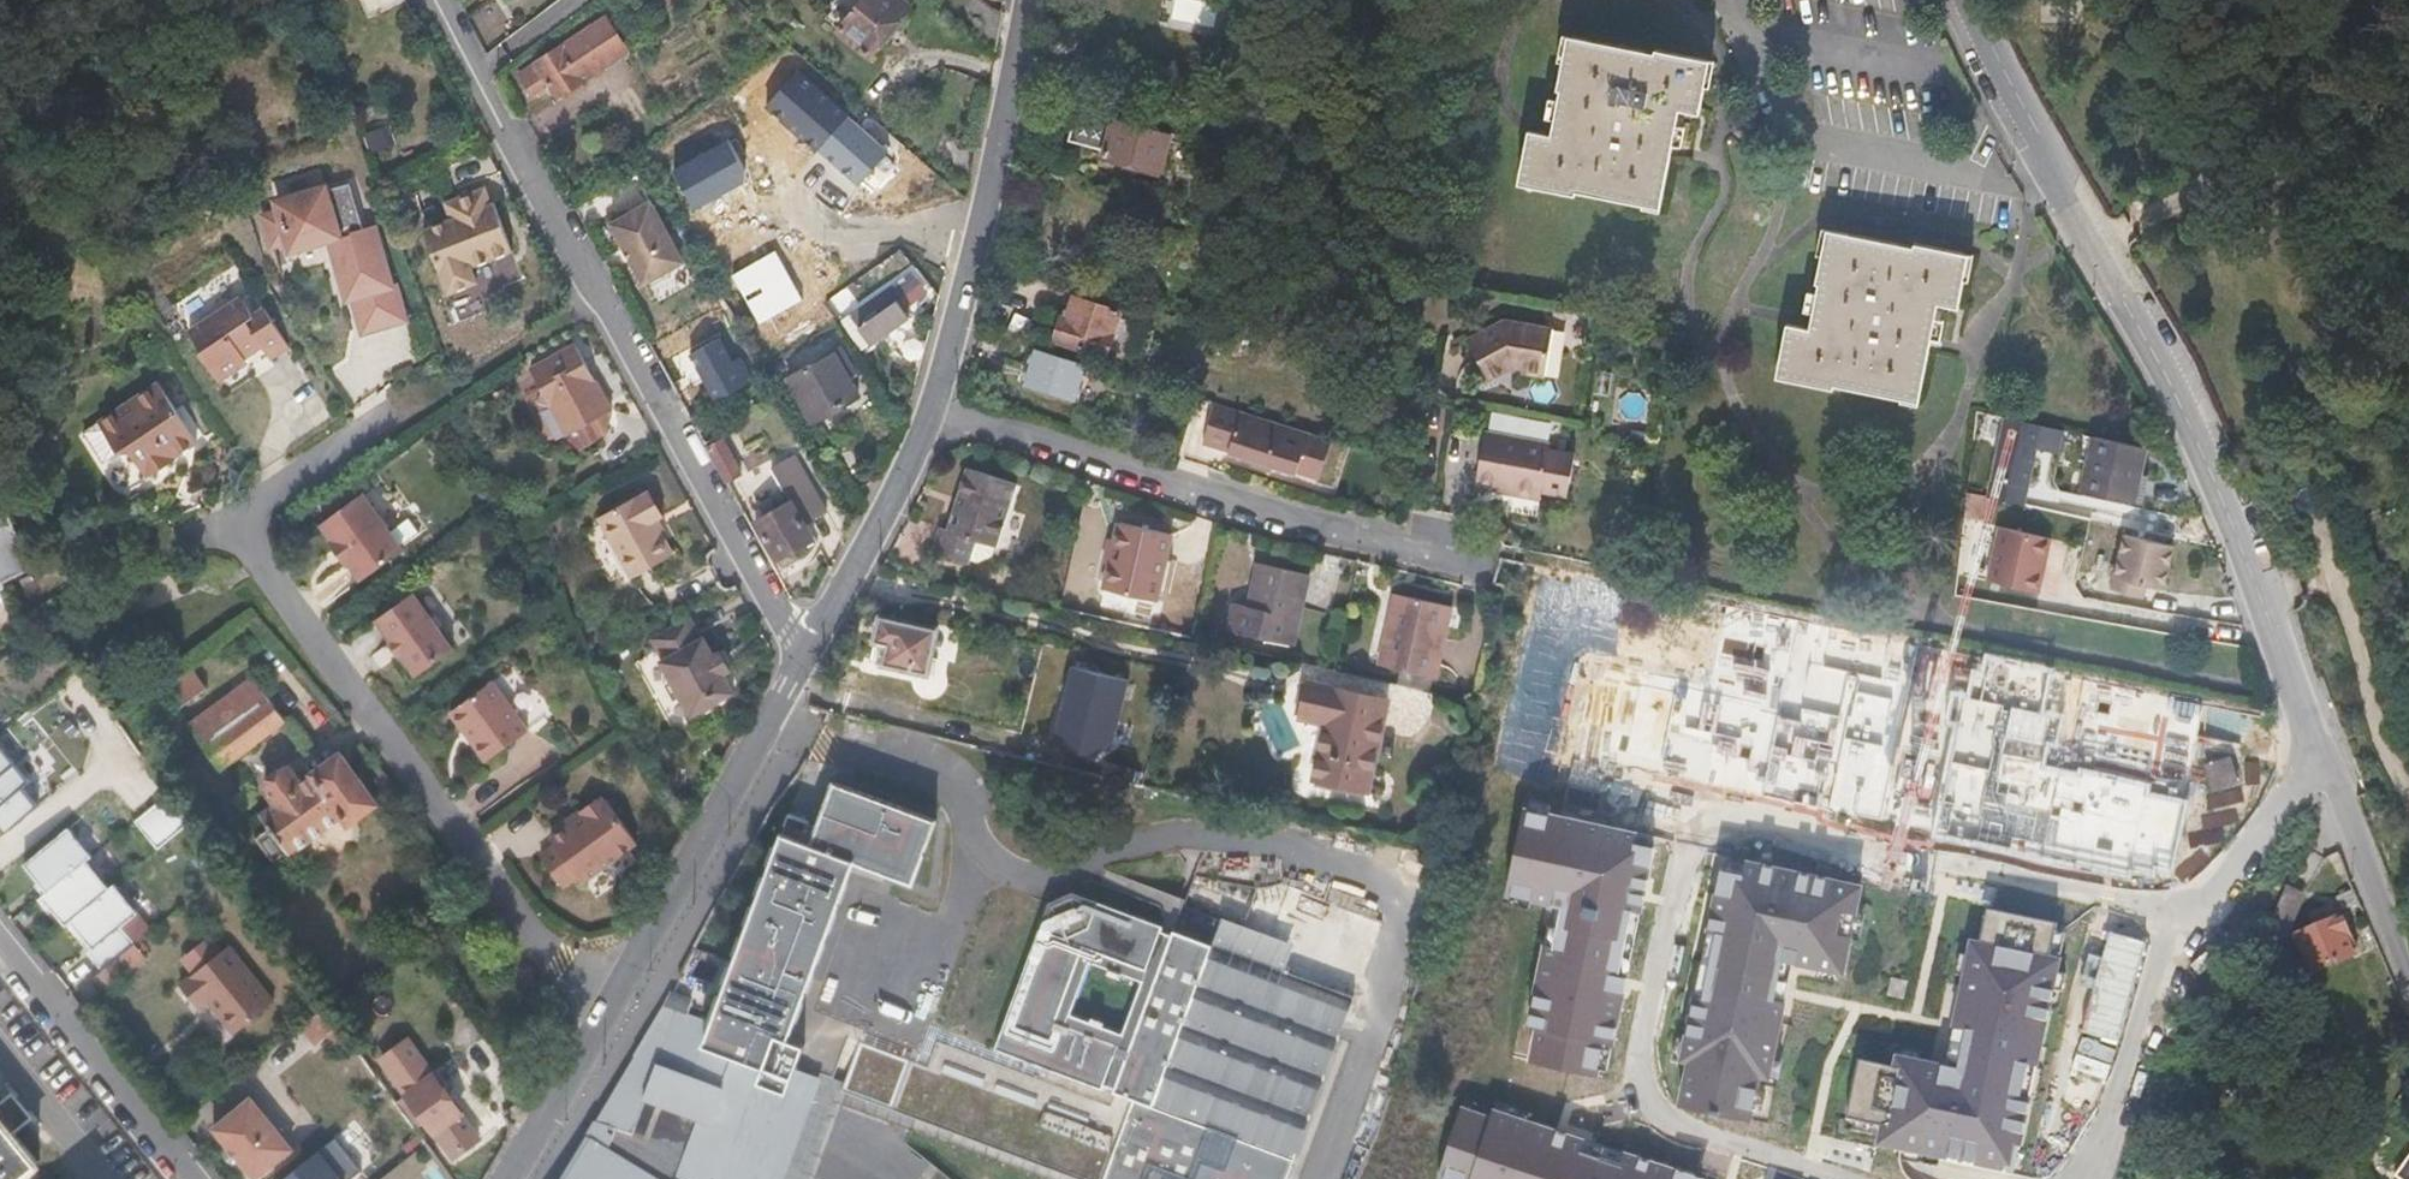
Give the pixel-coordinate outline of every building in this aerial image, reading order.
[(394,0),(356,0),(352,2),(362,23),(398,8),(394,0)] [(503,0),(493,0),(469,19),(488,52),(522,26),(503,0)] [(907,4),(902,0),(857,0),(836,26),(867,51),(907,4)] [(1208,0),(1177,0),(1174,14),(1215,22),(1219,2),(1208,0)] [(2027,13),(2053,0),(2021,0),(2027,13)] [(603,14),(560,43),(516,72),(530,94),(549,82),(557,93),(583,77),(626,49),(603,14)] [(1701,114),(1707,89),(1702,85),(1707,59),(1658,50),(1655,52),(1572,37),(1567,61),(1564,61),(1557,89),(1560,90),(1551,133),(1529,128),(1519,172),(1542,177),(1541,187),(1575,194),(1576,190),(1613,197),(1642,204),(1644,199),(1662,203),(1682,110),(1701,114)] [(1104,70),(1108,49),(1079,42),(1074,64),(1104,70)] [(1109,148),(1137,154),(1168,160),(1175,122),(1079,105),(1074,138),(1110,144),(1109,148)] [(1214,152),(1218,130),(1203,127),(1199,149),(1214,152)] [(361,234),(346,183),(322,190),(320,185),(273,201),(276,211),(260,215),(271,244),(286,239),(289,248),(331,237),(348,298),(355,295),(365,331),(408,318),(397,283),(389,285),(372,231),(361,234)] [(448,198),(452,210),(454,217),(428,227),(452,292),(482,279),(477,265),(517,248),(499,199),(494,200),(488,185),(448,198)] [(649,200),(637,207),(610,223),(623,247),(627,244),(634,257),(631,259),(644,281),(682,260),(649,200)] [(1919,393),(1935,301),(1955,305),(1960,277),(1955,275),(1960,247),(1912,239),(1908,243),(1826,230),(1821,256),(1817,255),(1812,282),(1816,283),(1808,327),(1786,323),(1778,368),(1800,372),(1798,382),(1832,388),(1834,385),(1901,396),(1902,390),(1919,393)] [(897,299),(921,281),(914,271),(890,287),(897,299)] [(874,344),(911,320),(897,299),(890,287),(853,313),(874,344)] [(293,347),(266,307),(256,313),(243,295),(192,331),(204,348),(201,352),(218,377),(224,378),(227,379),(245,367),(247,355),(263,344),(274,360),(293,347)] [(1108,357),(1122,311),(1077,297),(1069,319),(1064,318),(1057,340),(1108,357)] [(1551,328),(1533,324),(1489,319),(1459,340),(1485,381),(1506,365),(1519,368),(1520,372),(1526,374),(1543,377),(1551,328)] [(548,384),(544,398),(550,403),(568,434),(595,421),(602,406),(609,411),(616,409),(578,341),(537,366),(548,384)] [(864,392),(851,371),(857,368),(844,346),(791,376),(817,419),(864,392)] [(1079,400),(1090,366),(1039,349),(1028,383),(1079,400)] [(161,382),(141,395),(99,425),(82,435),(102,465),(121,453),(133,454),(149,479),(178,461),(176,456),(200,441),(161,382)] [(1300,477),(1301,471),(1321,477),(1332,440),(1214,403),(1202,443),(1230,451),(1230,456),(1300,477)] [(2042,423),(2004,414),(1990,477),(2029,484),(2042,423)] [(1573,454),(1570,452),(1548,449),(1548,445),(1483,433),(1473,482),(1520,492),(1520,495),(1537,498),(1539,489),(1566,495),(1573,454)] [(2134,504),(2146,444),(2095,434),(2083,494),(2134,504)] [(743,473),(725,439),(709,449),(728,483),(743,473)] [(795,454),(784,460),(773,467),(784,487),(760,502),(767,514),(758,521),(781,559),(784,558),(790,567),(802,560),(796,551),(818,538),(809,523),(830,509),(795,454)] [(995,557),(998,545),(1020,482),(970,466),(949,528),(940,525),(932,551),(971,563),(973,559),(981,561),(995,557)] [(676,554),(658,519),(667,513),(654,489),(646,494),(643,491),(601,514),(636,577),(676,554)] [(407,548),(366,491),(326,521),(338,537),(335,541),(352,564),(356,562),(368,579),(407,548)] [(1978,519),(1984,495),(1968,492),(1961,516),(1978,519)] [(5,578),(4,573),(36,559),(11,505),(0,511),(0,581),(5,578)] [(2040,593),(2053,529),(1998,518),(1985,581),(2040,593)] [(1159,598),(1174,531),(1123,521),(1110,586),(1159,598)] [(2163,589),(2173,545),(2124,534),(2112,589),(2143,596),(2146,584),(2163,589)] [(1294,642),(1308,572),(1258,561),(1250,603),(1234,600),(1229,629),(1294,642)] [(382,618),(396,637),(392,645),(400,656),(406,651),(422,672),(457,647),(417,592),(382,618)] [(1438,674),(1452,606),(1394,593),(1381,662),(1438,674)] [(736,667),(726,647),(721,648),(712,632),(708,632),(697,612),(655,634),(666,654),(664,658),(672,674),(661,680),(674,702),(685,696),(694,711),(740,687),(731,670),(736,667)] [(2205,638),(2208,619),(2175,613),(2171,632),(2205,638)] [(932,672),(942,627),(885,614),(879,638),(886,640),(881,660),(932,672)] [(179,710),(208,689),(194,668),(166,690),(179,710)] [(223,766),(288,718),(257,675),(191,724),(223,766)] [(532,728),(495,678),(454,710),(468,730),(471,729),(480,741),(478,744),(490,760),(532,728)] [(1310,682),(1307,691),(1301,716),(1327,723),(1315,781),(1371,791),(1382,735),(1391,699),(1310,682)] [(41,800),(25,781),(32,775),(0,736),(0,817),(9,828),(41,800)] [(349,818),(375,797),(338,751),(302,779),(289,762),(262,783),(275,800),(260,811),(270,827),(259,837),(278,862),(343,812),(349,818)] [(2238,781),(2231,757),(2207,764),(2214,788),(2238,781)] [(591,1133),(563,1178),(784,1178),(820,1084),(797,1075),(808,1043),(793,1038),(804,1006),(858,861),(918,883),(941,820),(838,782),(823,824),(815,843),(786,832),(715,1020),(691,1012),(695,999),(674,992),(668,1005),(591,1133)] [(196,822),(175,792),(141,817),(163,847),(196,822)] [(567,820),(571,825),(555,838),(558,842),(543,854),(567,885),(570,885),(584,875),(588,880),(642,841),(605,792),(567,820)] [(1654,830),(1525,802),(1504,897),(1562,910),(1530,1055),(1601,1070),(1654,830)] [(815,843),(823,824),(793,813),(786,832),(815,843)] [(95,852),(71,823),(27,858),(50,887),(45,891),(69,921),(74,918),(96,945),(91,950),(105,968),(94,977),(107,993),(137,968),(124,953),(138,942),(124,924),(141,910),(117,881),(112,884),(89,856),(95,852)] [(1851,980),(1865,887),(1716,857),(1673,1105),(1764,1132),(1787,995),(1792,969),(1851,980)] [(2276,948),(2305,888),(2289,879),(2269,921),(2263,918),(2258,928),(2268,932),(2276,948)] [(1355,1003),(1254,963),(1174,934),(1173,938),(1163,934),(1166,927),(1075,893),(1052,904),(999,1048),(1050,1068),(1052,1063),(1062,1067),(1060,1072),(1134,1100),(1107,1178),(1287,1178),(1355,1003)] [(2350,951),(2331,903),(2309,912),(2314,925),(2294,933),(2308,969),(2350,951)] [(2071,956),(1973,936),(1951,1029),(1945,1055),(1903,1050),(1899,1065),(1865,1057),(1854,1112),(1882,1117),(1881,1142),(1917,1150),(2025,1174),(2071,956)] [(277,1005),(232,949),(183,987),(202,1011),(213,1003),(237,1036),(277,1005)] [(1134,1100),(1060,1072),(1062,1067),(1052,1063),(1050,1068),(999,1048),(933,1025),(924,1051),(804,1006),(793,1038),(808,1043),(797,1075),(820,1084),(824,1073),(837,1078),(852,1037),(863,1041),(845,1091),(1081,1178),(1107,1178),(1134,1100)] [(328,1007),(304,1026),(318,1045),(331,1034),(342,1025),(328,1007)] [(354,1040),(342,1025),(331,1034),(342,1049),(354,1040)] [(478,1134),(407,1036),(382,1055),(412,1096),(403,1103),(416,1122),(425,1115),(454,1153),(478,1134)] [(37,1160),(10,1128),(24,1116),(7,1094),(0,1100),(0,1178),(14,1178),(37,1160)] [(296,1147),(254,1096),(215,1126),(258,1178),(296,1147)] [(1490,1103),(1487,1114),(1463,1106),(1441,1175),(1453,1178),(1713,1178),(1715,1172),(1490,1103)] [(2391,1176),(2395,1178),(2408,1178),(2408,1150),(2391,1176)]
